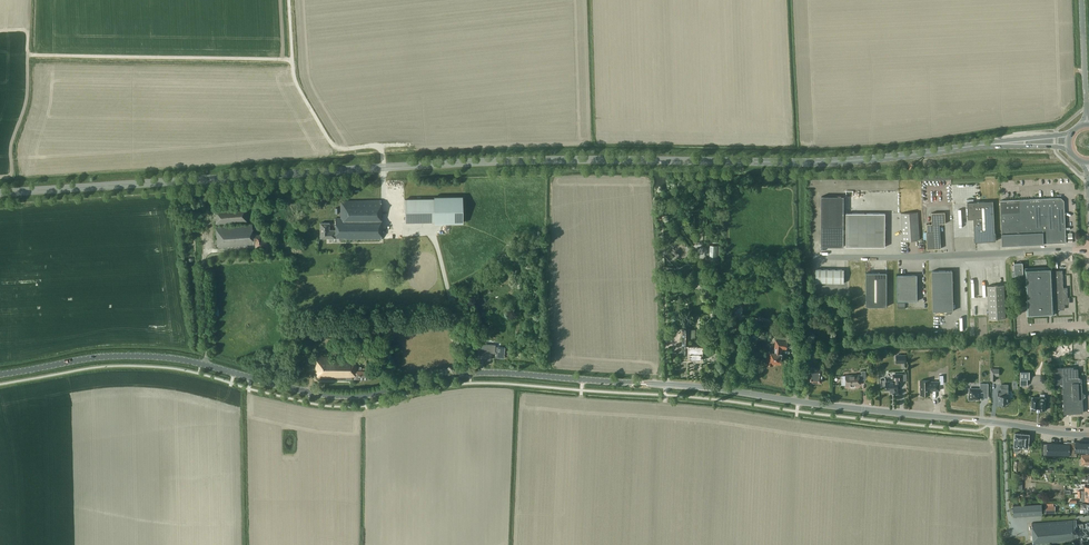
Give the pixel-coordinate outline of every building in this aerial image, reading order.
[(885,247),(885,245),(885,213),(846,213),(846,230),(844,230),(844,196),(821,196),(821,246),(844,246),(844,233),(846,233),(846,247),(885,247)] [(1002,245),(1008,245),(1009,245),(1026,244),(1035,244),(1040,243),(1063,242),(1066,242),(1065,214),(1065,211),(1064,200),(1061,197),(1000,200),(1002,245)] [(434,199),(434,201),(405,201),(405,223),(434,223),(434,224),(462,224),(462,199),(434,199)] [(381,240),(381,201),(340,201),(340,218),(335,218),(335,230),(329,230),(329,223),(320,223),(320,238),(339,238),(339,240),(381,240)] [(993,201),(973,202),(967,202),(968,219),(974,219),(975,241),(996,240),(996,233),(995,233),(993,201)] [(269,243),(270,243),(270,238),(263,238),(263,234),(253,235),(252,224),(224,226),(224,225),(246,223),(245,205),(214,207),(217,249),(247,247),(247,245),(253,245),(253,243),(255,243),(255,247),(263,247),(263,248),(269,248),(269,243)] [(918,212),(901,213),(903,241),(920,240),(918,212)] [(927,232),(923,232),(924,239),(926,239),(927,245),(927,249),(934,248),(941,248),(941,245),(940,230),(940,223),(945,223),(945,212),(931,212),(932,223),(927,224),(927,232)] [(1022,261),(1019,262),(1014,263),(1015,272),(1012,272),(1013,276),(1019,276),(1019,274),(1023,274),(1023,264),(1022,264),(1022,261)] [(1025,278),(1021,278),(1022,305),(1027,305),(1027,316),(1054,314),(1054,309),(1064,309),(1064,302),(1065,302),(1067,300),(1067,299),(1068,299),(1067,287),(1063,287),(1062,270),(1052,270),(1052,267),(1025,268),(1025,278)] [(844,269),(816,269),(816,282),(844,283),(844,269)] [(933,311),(954,311),(952,270),(932,271),(933,311)] [(866,272),(866,306),(887,306),(887,272),(866,272)] [(897,274),(897,301),(917,301),(917,274),(897,274)] [(989,319),(1006,318),(1004,285),(995,285),(987,286),(989,319)] [(683,329),(682,353),(689,353),(688,359),(703,360),(703,350),(703,349),(707,349),(707,341),(704,341),(704,340),(701,339),(701,343),(703,344),(703,345),(689,345),(690,338),(691,338),(691,329),(683,329)] [(769,351),(767,363),(769,363),(768,365),(771,366),(771,364),(775,364),(775,362),(780,362),(782,347),(786,348),(787,341),(786,341),(787,337),(777,336),(777,339),(776,339),(774,352),(769,351)] [(505,347),(495,346),(491,346),(480,346),(481,337),(473,337),(472,349),(478,349),(477,359),(490,360),(491,352),(496,352),(496,357),(504,358),(505,347)] [(807,350),(806,357),(814,358),(814,350),(807,350)] [(896,355),(896,363),(906,363),(906,354),(896,355)] [(371,379),(371,370),(367,370),(367,367),(362,367),(362,370),(361,370),(361,366),(355,366),(355,358),(340,357),(340,356),(315,355),(316,379),(351,380),(352,377),(355,377),(355,379),(371,379)] [(810,367),(808,381),(822,382),(823,368),(810,367)] [(1054,384),(1063,383),(1082,382),(1082,378),(1079,378),(1078,378),(1078,368),(1073,369),(1073,367),(1055,368),(1056,374),(1054,374),(1054,384)] [(990,368),(990,381),(996,381),(996,376),(999,376),(999,368),(990,368)] [(855,385),(859,384),(859,380),(866,379),(866,370),(861,371),(861,374),(841,375),(841,385),(846,385),(850,385),(851,386),(854,386),(855,385)] [(1029,372),(1020,372),(1020,385),(1027,385),(1027,378),(1029,378),(1029,372)] [(881,380),(881,386),(885,386),(885,390),(890,390),(890,391),(894,391),(894,390),(898,390),(898,381),(902,381),(902,374),(893,374),(893,381),(886,381),(885,379),(881,380)] [(930,390),(940,390),(939,381),(929,381),(929,380),(920,380),(920,394),(930,393),(930,390)] [(1082,382),(1063,383),(1064,414),(1083,413),(1082,382)] [(988,393),(988,383),(980,383),(980,388),(969,388),(969,395),(968,395),(968,400),(973,400),(973,399),(980,399),(980,392),(988,393)] [(1001,392),(998,391),(998,395),(999,395),(998,404),(1004,405),(1004,403),(1008,403),(1008,394),(1008,389),(1008,384),(1001,384),(1001,389),(1001,392)] [(1033,396),(1032,397),(1032,409),(1031,409),(1032,410),(1045,410),(1045,397),(1044,397),(1044,394),(1040,394),(1040,397),(1033,397),(1033,396)] [(1014,446),(1014,451),(1019,451),(1019,447),(1028,447),(1029,434),(1015,432),(1014,446)] [(1079,441),(1075,441),(1075,442),(1067,441),(1067,444),(1044,443),(1043,453),(1070,454),(1070,456),(1076,456),(1077,451),(1088,451),(1088,442),(1088,440),(1079,439),(1079,441)] [(1021,470),(1021,465),(1022,464),(1023,464),(1024,461),(1015,460),(1014,469),(1021,470)] [(1013,516),(1043,514),(1042,503),(1013,505),(1013,509),(1011,509),(1011,512),(1013,512),(1013,516)] [(1055,505),(1053,505),(1053,503),(1046,503),(1046,506),(1045,506),(1045,513),(1055,513),(1055,505)] [(1081,503),(1081,507),(1084,507),(1084,512),(1088,512),(1088,503),(1081,503)] [(1036,544),(1077,541),(1076,537),(1077,537),(1077,536),(1083,535),(1083,536),(1088,535),(1088,522),(1086,522),(1086,527),(1083,528),(1083,524),(1077,524),(1076,520),(1032,523),(1033,544),(1025,544),(1036,544)]
